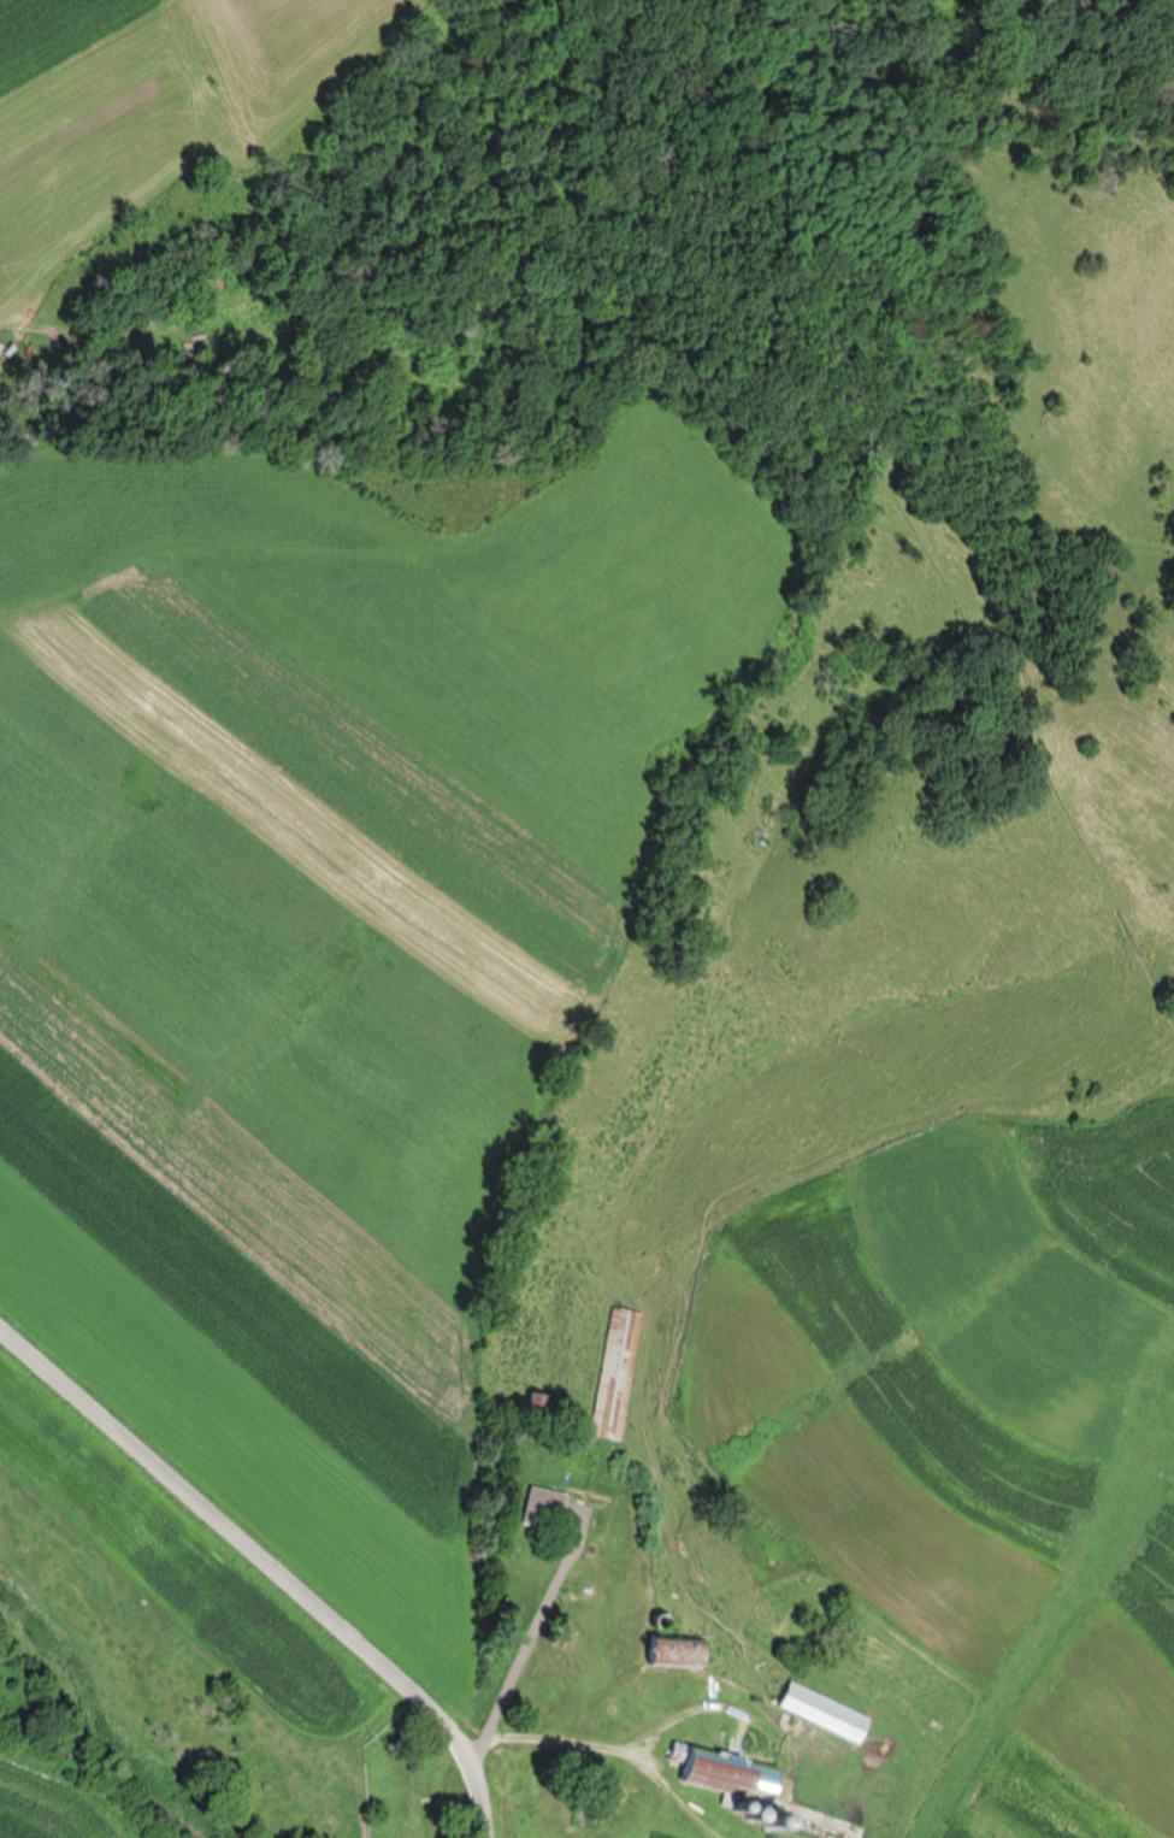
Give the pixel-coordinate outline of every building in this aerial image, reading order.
[(588,1435),(619,1440),(641,1311),(609,1305),(588,1435)] [(544,1415),(545,1393),(528,1392),(527,1414),(544,1415)] [(564,1493),(528,1485),(520,1522),(556,1530),(564,1493)] [(649,1664),(701,1665),(702,1639),(650,1638),(649,1664)] [(777,1707),(858,1739),(868,1712),(787,1681),(777,1707)] [(688,1749),(680,1780),(731,1792),(739,1762),(688,1749)]
